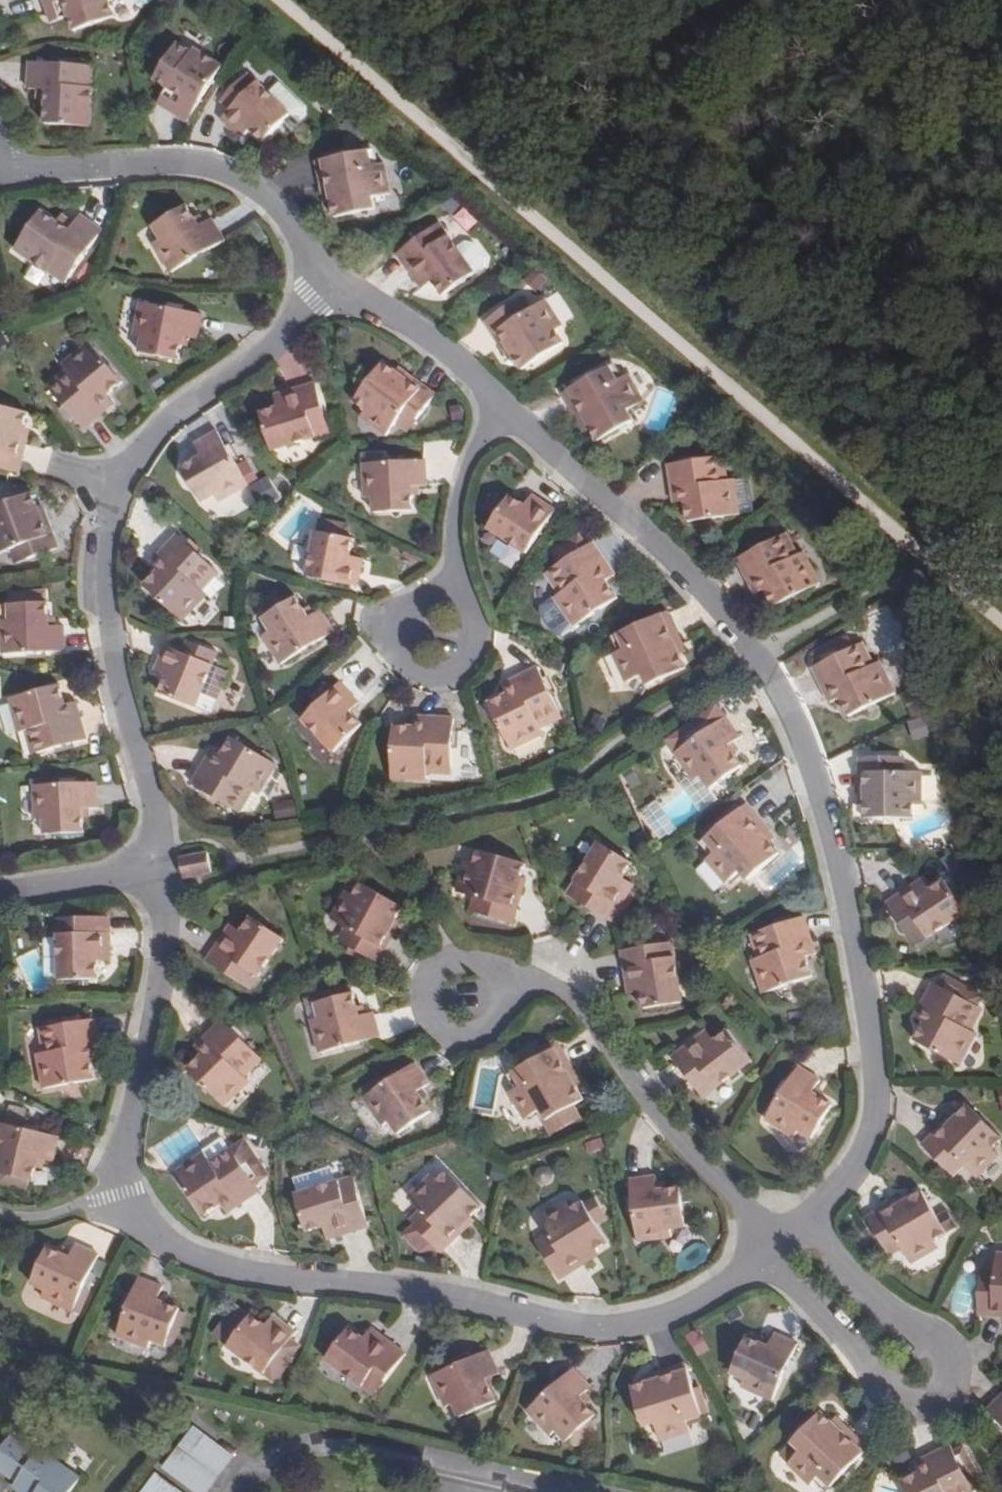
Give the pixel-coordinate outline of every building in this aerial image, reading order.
[(77,17),(82,31),(122,17),(118,3),(122,1),(121,0),(51,0),(56,14),(74,9),(77,17)] [(74,9),(56,14),(58,22),(77,17),(74,9)] [(154,72),(167,81),(173,84),(163,100),(187,116),(222,60),(191,40),(189,45),(176,37),(154,72)] [(94,86),(92,86),(84,85),(85,66),(30,62),(28,89),(39,91),(39,104),(47,106),(46,123),(92,126),(94,86)] [(94,66),(85,66),(84,85),(92,86),(94,66)] [(253,81),(268,93),(277,82),(262,70),(253,81)] [(225,114),(251,82),(241,74),(215,106),(225,114)] [(157,97),(163,100),(173,84),(167,81),(157,97)] [(251,82),(225,114),(218,122),(242,141),(250,131),(264,141),(290,111),(268,93),(253,81),(251,82)] [(277,82),(268,93),(290,111),(299,117),(304,111),(303,103),(277,82)] [(317,103),(322,107),(331,95),(327,92),(317,103)] [(335,99),(331,95),(322,107),(334,115),(342,104),(335,99)] [(327,197),(328,203),(331,218),(372,211),(370,197),(386,194),(380,164),(368,166),(365,152),(313,163),(320,198),(327,197)] [(43,264),(44,262),(49,256),(65,271),(103,230),(83,212),(76,220),(70,226),(60,217),(46,204),(14,237),(43,264)] [(189,223),(192,220),(182,205),(150,225),(159,238),(151,243),(169,272),(221,240),(209,220),(201,224),(194,229),(189,223)] [(66,211),(60,217),(70,226),(76,220),(66,211)] [(194,229),(201,224),(196,218),(192,220),(189,223),(194,229)] [(438,226),(425,235),(432,246),(446,236),(438,226)] [(395,255),(415,283),(426,276),(430,282),(442,296),(473,273),(446,236),(432,246),(425,235),(395,255)] [(60,277),(65,271),(49,256),(44,262),(60,277)] [(420,290),(430,282),(426,276),(415,283),(420,290)] [(523,297),(510,305),(518,318),(531,309),(523,297)] [(518,318),(510,305),(485,322),(506,355),(516,349),(519,354),(515,356),(525,371),(565,344),(557,332),(564,327),(545,300),(531,309),(518,318)] [(177,361),(180,344),(176,344),(177,335),(187,336),(196,338),(200,315),(141,303),(134,337),(141,338),(139,353),(177,361)] [(176,344),(180,344),(185,345),(187,336),(177,335),(176,344)] [(64,364),(67,368),(72,374),(51,391),(82,429),(103,412),(97,404),(108,396),(123,383),(90,343),(64,364)] [(509,359),(515,356),(519,354),(516,349),(506,355),(509,359)] [(392,375),(394,372),(380,361),(351,399),(363,408),(359,414),(385,433),(395,421),(404,410),(415,418),(435,395),(403,369),(397,379),(392,375)] [(397,379),(403,369),(398,365),(394,372),(392,375),(397,379)] [(46,385),(51,391),(72,374),(67,368),(46,385)] [(590,422),(593,428),(600,440),(637,420),(630,408),(643,400),(628,373),(618,378),(612,368),(566,395),(584,425),(590,422)] [(315,384),(282,395),(286,408),(277,410),(261,416),(273,454),(318,439),(312,423),(325,418),(315,384)] [(274,397),(277,410),(286,408),(282,395),(274,397)] [(114,404),(108,396),(97,404),(103,412),(114,404)] [(22,427),(28,412),(0,401),(0,468),(13,472),(25,435),(15,431),(17,424),(22,427)] [(404,410),(395,421),(407,430),(415,418),(404,410)] [(330,435),(325,418),(312,423),(318,439),(330,435)] [(590,422),(584,425),(588,432),(593,428),(590,422)] [(15,431),(25,435),(28,429),(22,427),(17,424),(15,431)] [(199,463),(197,460),(181,469),(200,503),(214,495),(218,501),(248,484),(218,432),(197,444),(201,451),(205,459),(199,463)] [(205,459),(201,451),(194,455),(197,460),(199,463),(205,459)] [(376,463),(376,455),(365,455),(366,497),(374,497),(375,514),(413,512),(412,493),(408,493),(408,485),(416,485),(425,485),(424,461),(384,463),(376,463)] [(721,455),(715,456),(719,481),(725,480),(721,455)] [(665,465),(669,491),(680,489),(682,503),(686,523),(738,514),(732,480),(725,480),(719,481),(715,456),(665,465)] [(408,493),(412,493),(416,493),(416,485),(408,485),(408,493)] [(672,505),(682,503),(680,489),(669,491),(672,505)] [(8,548),(23,543),(28,557),(56,548),(44,510),(34,514),(32,508),(36,506),(31,490),(0,501),(0,550),(8,548)] [(556,510),(538,500),(534,508),(526,505),(511,496),(489,530),(529,555),(556,510)] [(531,496),(526,505),(534,508),(538,500),(531,496)] [(42,505),(36,506),(32,508),(34,514),(44,510),(42,505)] [(353,565),(355,556),(358,539),(317,531),(308,576),(359,588),(363,567),(353,565)] [(180,534),(161,553),(168,561),(158,570),(143,585),(179,622),(205,597),(201,593),(196,588),(214,570),(180,534)] [(608,583),(601,571),(609,566),(595,543),(589,547),(582,534),(556,550),(563,563),(553,569),(567,592),(562,595),(557,598),(576,628),(619,601),(608,583)] [(791,537),(785,539),(795,562),(802,559),(791,537)] [(740,560),(753,585),(763,581),(768,592),(778,611),(824,588),(808,556),(802,559),(795,562),(785,539),(740,560)] [(13,562),(28,557),(23,543),(8,548),(13,562)] [(150,563),(158,570),(168,561),(161,553),(150,563)] [(353,565),(363,567),(365,558),(355,556),(353,565)] [(617,577),(609,566),(601,571),(608,583),(617,577)] [(548,572),(562,595),(567,592),(553,569),(548,572)] [(219,575),(214,570),(196,588),(201,593),(219,575)] [(758,597),(768,592),(763,581),(753,585),(758,597)] [(272,612),(262,617),(270,632),(264,635),(282,664),(332,632),(320,613),(312,617),(306,622),(301,615),(304,612),(294,598),(282,605),(278,598),(268,605),(272,612)] [(43,619),(47,619),(45,601),(8,605),(8,621),(0,622),(3,655),(62,652),(61,628),(52,629),(43,629),(43,619)] [(272,612),(268,605),(258,610),(262,617),(272,612)] [(306,622),(312,617),(308,610),(304,612),(301,615),(306,622)] [(659,611),(632,627),(639,640),(627,646),(611,655),(628,685),(635,681),(642,693),(684,669),(676,654),(672,657),(668,651),(678,645),(659,611)] [(43,629),(52,629),(52,619),(47,619),(43,619),(43,629)] [(620,633),(627,646),(639,640),(632,627),(620,633)] [(196,658),(201,647),(187,640),(182,652),(196,658)] [(166,667),(162,674),(155,690),(193,708),(193,706),(211,667),(211,663),(215,653),(201,647),(196,658),(182,652),(164,644),(155,662),(166,667)] [(681,652),(678,645),(668,651),(672,657),(676,654),(681,652)] [(869,670),(876,666),(867,646),(859,649),(869,670)] [(869,670),(859,649),(816,671),(826,692),(836,688),(841,699),(851,718),(897,696),(882,664),(876,666),(869,670)] [(909,690),(923,686),(914,658),(900,662),(909,690)] [(166,667),(155,662),(151,669),(162,674),(166,667)] [(211,667),(193,706),(208,713),(226,673),(211,667)] [(519,689),(506,696),(488,704),(511,751),(543,736),(540,730),(537,724),(559,713),(537,668),(514,680),(519,689)] [(519,689),(514,680),(502,686),(506,696),(519,689)] [(68,717),(65,703),(59,684),(8,696),(17,732),(32,729),(37,751),(86,740),(79,714),(68,717)] [(362,723),(350,712),(343,705),(351,697),(337,684),(301,721),(334,754),(362,723)] [(836,688),(826,692),(831,704),(841,699),(836,688)] [(358,704),(351,697),(343,705),(350,712),(358,704)] [(68,717),(79,714),(76,700),(65,703),(68,717)] [(537,724),(540,730),(562,719),(559,713),(537,724)] [(425,726),(427,715),(415,714),(413,724),(425,726)] [(425,726),(413,724),(394,722),(387,773),(421,777),(423,771),(424,765),(448,768),(454,719),(427,715),(425,726)] [(722,749),(729,744),(736,739),(722,720),(673,754),(692,782),(699,778),(708,791),(740,769),(730,754),(727,756),(722,749)] [(32,729),(17,732),(24,755),(37,751),(32,729)] [(216,768),(206,763),(194,786),(238,809),(250,788),(261,794),(277,763),(231,738),(221,756),(216,768)] [(727,756),(730,754),(734,751),(729,744),(722,749),(727,756)] [(216,768),(221,756),(212,751),(206,763),(216,768)] [(866,757),(864,798),(876,798),(876,804),(871,804),(870,821),(919,822),(920,806),(927,806),(928,775),(910,774),(895,773),(896,758),(866,757)] [(911,759),(896,758),(895,773),(910,774),(911,759)] [(424,765),(423,771),(448,775),(448,768),(424,765)] [(75,807),(84,807),(92,807),(90,782),(31,785),(32,820),(41,820),(42,836),(80,835),(80,816),(75,816),(75,807)] [(250,788),(238,809),(245,813),(252,810),(261,794),(250,788)] [(85,816),(84,807),(75,807),(75,816),(80,816),(85,816)] [(778,857),(769,844),(765,839),(769,836),(746,808),(705,840),(715,853),(706,860),(725,883),(738,872),(745,882),(778,857)] [(773,841),(769,836),(765,839),(769,844),(773,841)] [(599,845),(573,887),(586,895),(579,908),(609,927),(633,887),(621,880),(630,865),(599,845)] [(458,892),(475,896),(489,900),(486,914),(515,921),(524,883),(513,881),(515,874),(520,875),(524,859),(477,848),(472,862),(466,861),(458,892)] [(526,876),(520,875),(515,874),(513,881),(524,883),(526,876)] [(333,920),(348,929),(361,937),(354,950),(364,956),(379,965),(399,929),(389,925),(392,919),(397,921),(405,906),(363,883),(356,896),(349,892),(333,920)] [(924,901),(931,896),(925,884),(917,889),(924,901)] [(565,900),(579,908),(586,895),(573,887),(565,900)] [(924,901),(917,889),(888,906),(905,937),(918,930),(926,945),(967,923),(947,888),(931,896),(924,901)] [(471,911),(486,914),(489,900),(475,896),(471,911)] [(250,916),(240,930),(235,937),(224,929),(205,959),(234,979),(242,967),(257,976),(283,938),(250,916)] [(809,918),(762,932),(769,958),(762,960),(757,962),(767,995),(816,979),(811,959),(807,946),(816,943),(809,918)] [(402,924),(397,921),(392,919),(389,925),(399,929),(402,924)] [(229,923),(224,929),(235,937),(240,930),(229,923)] [(341,942),(354,950),(361,937),(348,929),(341,942)] [(918,930),(905,937),(914,953),(926,945),(918,930)] [(755,935),(762,960),(769,958),(762,932),(755,935)] [(98,954),(109,954),(108,934),(55,936),(56,981),(99,980),(98,963),(98,954)] [(662,961),(679,958),(676,943),(660,947),(662,961)] [(820,956),(816,943),(807,946),(811,959),(820,956)] [(662,961),(660,947),(625,953),(630,987),(645,984),(646,994),(649,1010),(688,1002),(679,958),(662,961)] [(360,962),(364,956),(354,950),(350,956),(360,962)] [(98,954),(98,963),(109,963),(109,954),(98,954)] [(249,989),(257,976),(242,967),(234,979),(249,989)] [(645,984),(630,987),(632,997),(646,994),(645,984)] [(934,985),(922,1008),(932,1012),(925,1024),(916,1041),(961,1066),(977,1035),(973,1032),(966,1028),(976,1007),(934,985)] [(312,1003),(349,994),(348,988),(303,999),(309,1021),(316,1019),(312,1003)] [(351,1012),(353,1012),(349,994),(312,1003),(316,1019),(309,1021),(317,1054),(375,1040),(370,1017),(362,1019),(353,1021),(351,1012)] [(984,1011),(976,1007),(966,1028),(973,1032),(984,1011)] [(916,1019),(925,1024),(932,1012),(922,1008),(916,1019)] [(353,1021),(362,1019),(359,1010),(353,1012),(351,1012),(353,1021)] [(93,1021),(45,1029),(49,1052),(40,1054),(36,1054),(42,1089),(91,1080),(87,1059),(85,1047),(96,1045),(93,1021)] [(225,1023),(207,1039),(214,1047),(205,1055),(190,1070),(223,1108),(249,1083),(246,1079),(241,1074),(257,1058),(225,1023)] [(36,1031),(40,1054),(49,1052),(45,1029),(36,1031)] [(704,1049),(711,1042),(703,1031),(696,1038),(704,1049)] [(704,1049),(696,1038),(670,1060),(691,1085),(703,1076),(715,1090),(749,1061),(724,1032),(711,1042),(704,1049)] [(198,1048),(205,1055),(214,1047),(207,1039),(198,1048)] [(98,1058),(96,1045),(85,1047),(87,1059),(98,1058)] [(560,1046),(544,1054),(546,1060),(563,1051),(560,1046)] [(528,1121),(539,1114),(542,1113),(550,1125),(575,1111),(584,1104),(577,1092),(574,1086),(580,1082),(563,1051),(546,1060),(544,1054),(541,1049),(521,1060),(526,1072),(517,1076),(524,1089),(513,1095),(528,1121)] [(262,1064),(257,1058),(241,1074),(246,1079),(262,1064)] [(380,1082),(362,1093),(379,1122),(387,1118),(395,1133),(428,1114),(420,1099),(416,1101),(411,1093),(420,1088),(427,1084),(415,1064),(380,1082)] [(836,1107),(820,1097),(818,1100),(811,1096),(816,1088),(820,1080),(800,1068),(767,1119),(796,1137),(800,1130),(815,1139),(836,1107)] [(362,1093),(380,1082),(377,1076),(358,1086),(362,1093)] [(703,1076),(691,1085),(703,1100),(715,1090),(703,1076)] [(584,1089),(580,1082),(574,1086),(577,1092),(584,1089)] [(416,1101),(420,1099),(424,1096),(420,1088),(411,1093),(416,1101)] [(823,1092),(816,1088),(811,1096),(818,1100),(820,1097),(823,1092)] [(950,1097),(944,1113),(949,1115),(947,1121),(937,1118),(924,1155),(952,1165),(958,1150),(971,1155),(987,1160),(999,1130),(991,1126),(996,1114),(950,1097)] [(581,1122),(575,1111),(550,1125),(542,1113),(539,1114),(553,1138),(581,1122)] [(939,1112),(937,1118),(947,1121),(949,1115),(944,1113),(939,1112)] [(37,1170),(33,1168),(35,1160),(44,1162),(52,1164),(58,1141),(55,1140),(42,1137),(23,1132),(25,1126),(5,1121),(4,1128),(0,1127),(0,1179),(33,1187),(37,1170)] [(43,1132),(42,1137),(55,1140),(57,1135),(43,1132)] [(208,1165),(230,1153),(226,1147),(205,1159),(208,1165)] [(966,1170),(971,1155),(958,1150),(952,1165),(966,1170)] [(232,1156),(241,1170),(246,1166),(238,1152),(232,1156)] [(208,1165),(205,1159),(202,1155),(172,1173),(199,1217),(216,1207),(227,1201),(232,1210),(257,1196),(241,1170),(232,1156),(230,1153),(208,1165)] [(33,1168),(37,1170),(41,1171),(44,1162),(35,1160),(33,1168)] [(433,1222),(421,1233),(442,1255),(471,1226),(463,1219),(467,1214),(472,1218),(483,1206),(449,1172),(439,1181),(434,1176),(410,1198),(422,1212),(433,1222)] [(345,1197),(359,1193),(355,1176),(341,1180),(345,1197)] [(345,1197),(341,1180),(296,1192),(305,1231),(323,1227),(331,1225),(334,1237),(367,1229),(359,1193),(345,1197)] [(656,1199),(654,1190),(653,1181),(630,1184),(637,1244),(671,1240),(670,1230),(687,1228),(683,1191),(665,1194),(665,1197),(656,1199)] [(665,1197),(665,1194),(664,1188),(654,1190),(656,1199),(665,1197)] [(862,1226),(879,1254),(893,1245),(900,1257),(910,1271),(941,1252),(938,1246),(949,1238),(948,1236),(957,1231),(948,1215),(939,1221),(923,1194),(904,1205),(896,1210),(893,1206),(862,1226)] [(587,1221),(598,1214),(588,1199),(577,1207),(575,1204),(563,1214),(558,1207),(534,1227),(543,1240),(552,1251),(540,1261),(558,1285),(590,1262),(584,1253),(588,1249),(592,1253),(604,1244),(591,1225),(587,1221)] [(227,1201),(216,1207),(222,1216),(232,1210),(227,1201)] [(901,1202),(893,1206),(896,1210),(904,1205),(901,1202)] [(433,1222),(422,1212),(411,1222),(421,1233),(433,1222)] [(463,1219),(471,1226),(476,1221),(472,1218),(467,1214),(463,1219)] [(587,1221),(591,1225),(601,1218),(598,1214),(587,1221)] [(331,1225),(323,1227),(325,1240),(334,1237),(331,1225)] [(552,1251),(543,1240),(531,1249),(540,1261),(552,1251)] [(885,1264),(900,1257),(893,1245),(879,1254),(885,1264)] [(76,1248),(72,1256),(68,1264),(61,1260),(62,1257),(46,1249),(30,1284),(45,1291),(42,1299),(72,1313),(98,1259),(76,1248)] [(584,1253),(590,1262),(595,1258),(592,1253),(588,1249),(584,1253)] [(65,1252),(62,1257),(61,1260),(68,1264),(72,1256),(65,1252)] [(1001,1253),(1000,1267),(987,1266),(983,1316),(1001,1318),(1001,1253)] [(166,1351),(168,1348),(180,1318),(181,1315),(164,1309),(162,1311),(154,1307),(156,1301),(160,1292),(137,1283),(115,1340),(148,1352),(151,1345),(166,1351)] [(165,1305),(156,1301),(154,1307),(162,1311),(164,1309),(165,1305)] [(186,1320),(180,1318),(168,1348),(174,1350),(186,1320)] [(268,1390),(281,1373),(273,1367),(288,1348),(294,1340),(279,1328),(272,1336),(266,1331),(253,1320),(224,1353),(268,1390)] [(272,1323),(266,1331),(272,1336),(279,1328),(272,1323)] [(762,1349),(764,1345),(746,1338),(731,1372),(746,1379),(743,1386),(774,1400),(799,1346),(777,1336),(773,1344),(770,1352),(762,1349)] [(770,1352),(773,1344),(766,1340),(764,1345),(762,1349),(770,1352)] [(363,1358),(370,1346),(364,1341),(356,1353),(363,1358)] [(363,1358),(356,1353),(343,1342),(319,1374),(356,1401),(366,1388),(378,1397),(400,1367),(370,1346),(363,1358)] [(297,1354),(288,1348),(273,1367),(281,1373),(297,1354)] [(476,1378),(485,1373),(491,1368),(477,1348),(428,1383),(447,1411),(454,1408),(463,1421),(496,1398),(486,1384),(481,1387),(476,1378)] [(680,1368),(647,1381),(649,1387),(642,1389),(629,1394),(641,1434),(655,1429),(660,1445),(689,1434),(685,1423),(697,1419),(680,1368)] [(574,1400),(580,1394),(586,1387),(567,1370),(527,1415),(552,1439),(558,1432),(570,1444),(572,1442),(577,1447),(584,1446),(592,1435),(585,1429),(591,1422),(597,1416),(583,1403),(580,1406),(574,1400)] [(481,1387),(486,1384),(490,1381),(485,1373),(476,1378),(481,1387)] [(649,1387),(647,1381),(640,1383),(642,1389),(649,1387)] [(366,1388),(356,1401),(368,1410),(378,1397),(366,1388)] [(580,1406),(583,1403),(586,1399),(580,1394),(574,1400),(580,1406)] [(992,1415),(1001,1426),(1001,1404),(992,1415)] [(0,1421),(0,1452),(22,1467),(19,1471),(39,1486),(35,1491),(67,1491),(88,1463),(47,1434),(43,1438),(17,1419),(10,1428),(0,1421)] [(794,1448),(804,1458),(791,1469),(813,1491),(822,1483),(830,1491),(833,1491),(869,1457),(845,1431),(840,1436),(834,1431),(824,1420),(794,1448)] [(585,1429),(592,1435),(595,1432),(595,1427),(591,1422),(585,1429)] [(234,1452),(187,1425),(148,1491),(211,1491),(234,1452)] [(840,1426),(834,1431),(840,1436),(845,1431),(840,1426)] [(782,1460),(791,1469),(804,1458),(794,1448),(782,1460)] [(967,1448),(957,1452),(959,1457),(970,1453),(967,1448)] [(933,1458),(936,1468),(925,1473),(906,1482),(910,1491),(975,1491),(984,1488),(970,1453),(959,1457),(957,1452),(956,1449),(933,1458)] [(921,1463),(925,1473),(936,1468),(933,1458),(921,1463)]
